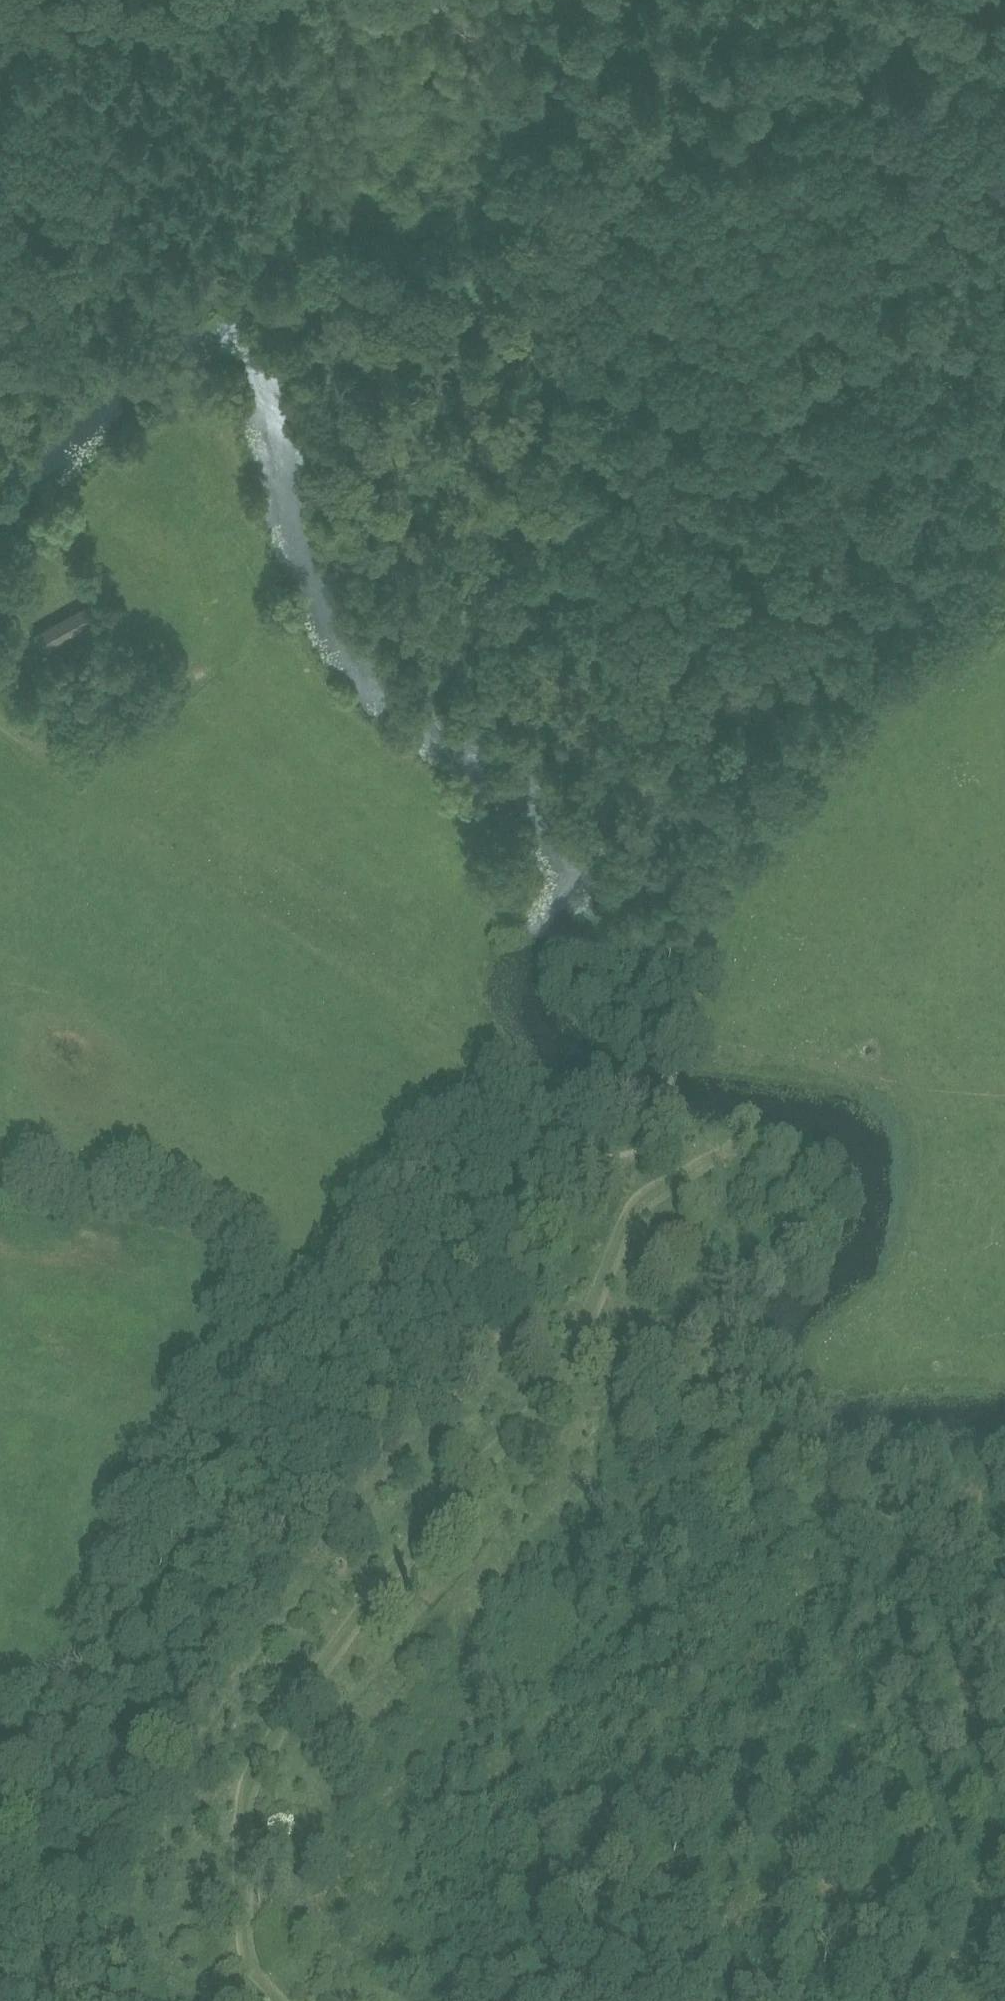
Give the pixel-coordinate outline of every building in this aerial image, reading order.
[(91,600),(76,608),(88,629),(92,637),(107,629),(91,600)]
